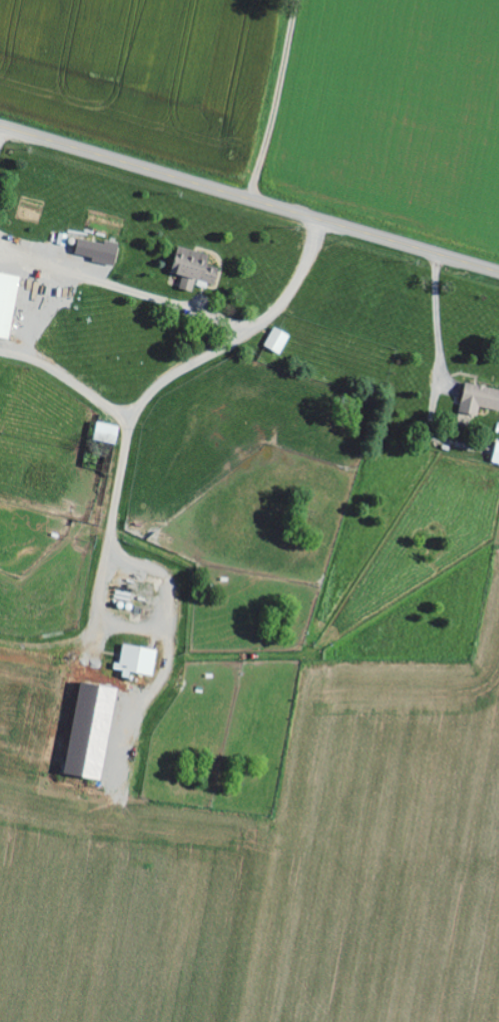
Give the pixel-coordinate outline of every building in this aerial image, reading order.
[(73,255),(113,265),(118,244),(104,241),(103,245),(77,238),(73,255)] [(169,273),(182,276),(179,289),(192,292),(195,281),(213,286),(218,269),(206,265),(209,255),(177,246),(169,273)] [(19,277),(0,273),(0,338),(8,340),(19,277)] [(280,355),(290,336),(274,328),(264,346),(280,355)] [(477,417),(479,408),(498,412),(498,411),(498,390),(464,383),(458,413),(477,417)] [(93,440),(115,445),(119,427),(97,422),(93,440)] [(152,677),(156,650),(121,645),(116,670),(122,671),(121,682),(128,683),(130,673),(152,677)]
